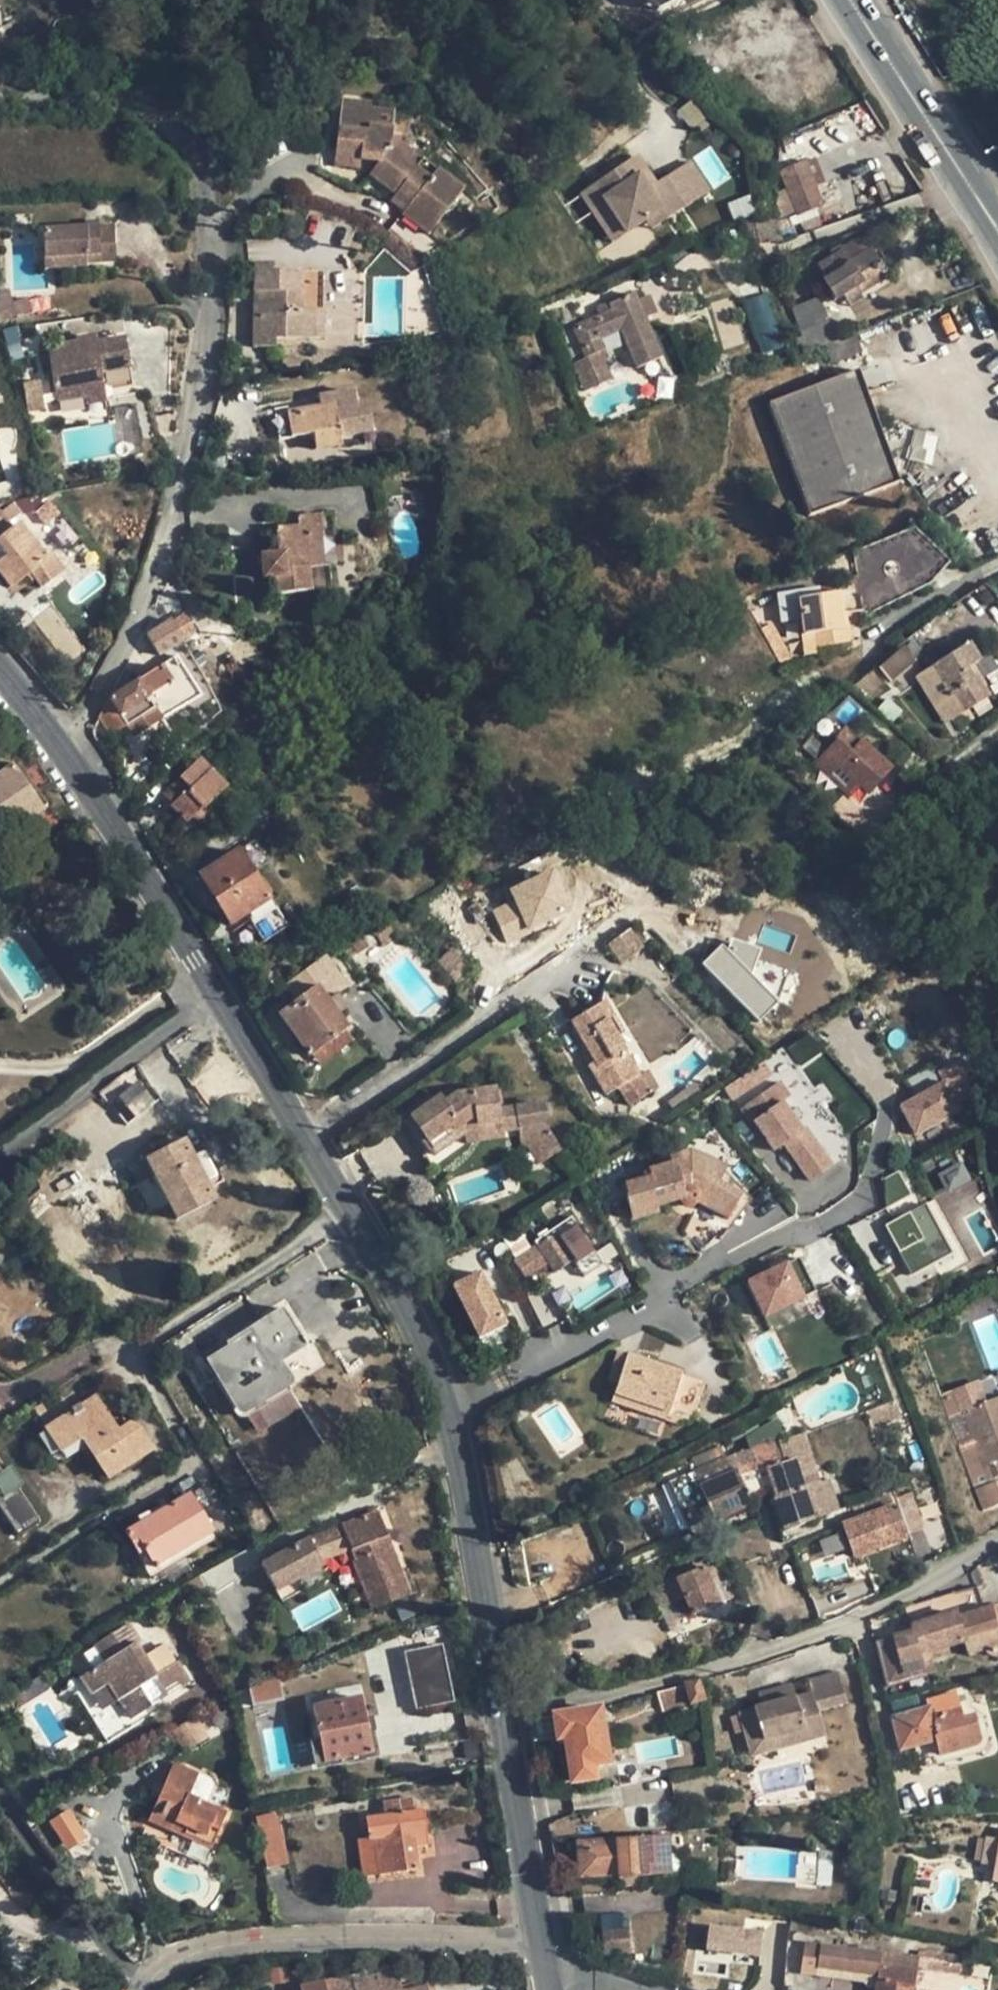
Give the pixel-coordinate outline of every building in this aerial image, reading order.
[(340,100),(338,113),(369,117),(370,110),(371,104),(340,100)] [(338,113),(334,153),(359,155),(359,160),(378,162),(389,149),(393,112),(370,110),(369,117),(338,113)] [(416,169),(422,161),(396,140),(389,149),(416,169)] [(390,202),(403,213),(429,180),(416,169),(389,149),(378,162),(368,176),(394,196),(390,202)] [(358,169),(359,160),(359,155),(334,153),(333,166),(358,169)] [(619,168),(592,186),(623,235),(644,221),(657,213),(664,222),(707,195),(688,164),(653,187),(634,158),(627,163),(619,168)] [(805,162),(815,187),(824,184),(814,158),(805,162)] [(429,180),(436,171),(423,160),(416,169),(429,180)] [(779,172),(797,215),(822,205),(815,187),(805,162),(779,172)] [(429,180),(455,201),(462,192),(436,171),(429,180)] [(401,216),(427,236),(455,201),(429,180),(403,213),(401,216)] [(579,194),(611,242),(623,235),(592,186),(579,194)] [(774,196),(782,216),(794,211),(786,191),(774,196)] [(650,231),(664,222),(657,213),(644,221),(650,231)] [(112,228),(43,230),(44,259),(87,257),(87,264),(114,263),(112,228)] [(843,251),(818,266),(826,280),(823,281),(834,301),(856,289),(860,295),(884,282),(879,272),(883,270),(872,250),(849,263),(843,251)] [(253,305),(253,349),(275,348),(275,340),(315,340),(315,311),(300,311),(300,273),(272,272),(272,264),(254,264),(253,293),(262,293),(262,305),(253,305)] [(323,273),(300,273),(300,311),(315,311),(323,311),(323,273)] [(17,318),(12,302),(8,289),(0,292),(0,323),(17,318)] [(742,302),(756,342),(779,334),(765,294),(742,302)] [(618,332),(635,370),(660,360),(644,321),(654,316),(646,298),(636,302),(632,295),(606,306),(609,312),(571,328),(585,358),(572,364),(584,392),(611,380),(604,366),(605,362),(604,358),(604,355),(603,351),(598,340),(618,332)] [(12,302),(17,318),(33,313),(27,297),(12,302)] [(799,355),(837,341),(820,297),(790,308),(801,337),(793,339),(799,355)] [(74,338),(75,344),(75,348),(97,344),(95,335),(74,338)] [(47,348),(56,402),(84,398),(82,391),(103,387),(104,392),(132,388),(129,369),(124,340),(97,344),(75,348),(75,344),(47,348)] [(898,483),(859,372),(771,403),(811,514),(898,483)] [(82,391),(84,398),(85,406),(106,402),(104,392),(103,387),(82,391)] [(314,453),(341,448),(339,437),(371,431),(367,407),(356,409),(353,392),(321,398),(323,407),(288,413),(287,408),(273,410),(278,442),(311,436),(314,453)] [(59,516),(47,502),(34,513),(46,527),(59,516)] [(12,529),(0,513),(0,538),(12,529)] [(274,594),(310,591),(331,589),(329,565),(323,566),(312,567),(310,535),(319,534),(320,534),(334,533),(333,513),(296,517),(297,526),(276,528),(278,554),(260,555),(262,580),(273,579),(274,594)] [(10,589),(29,575),(41,589),(62,573),(49,556),(45,559),(18,524),(12,529),(0,538),(0,576),(10,589)] [(857,586),(862,617),(930,584),(949,563),(913,528),(851,553),(857,586)] [(323,566),(319,534),(310,535),(312,567),(323,566)] [(799,620),(796,600),(795,592),(775,595),(779,623),(799,620)] [(850,642),(845,612),(842,613),(839,594),(796,600),(799,620),(801,635),(814,633),(816,647),(850,642)] [(159,657),(194,634),(182,614),(147,636),(159,657)] [(814,633),(801,635),(799,635),(802,655),(817,653),(816,647),(814,633)] [(967,643),(920,674),(940,704),(951,697),(962,714),(988,698),(975,679),(980,676),(973,665),(979,662),(967,643)] [(902,649),(875,672),(886,685),(913,661),(902,649)] [(175,656),(108,699),(110,704),(102,709),(97,719),(102,728),(120,717),(126,727),(154,709),(161,720),(193,699),(184,685),(191,682),(175,656)] [(943,726),(962,714),(951,697),(940,704),(930,710),(943,726)] [(868,792),(887,771),(846,734),(817,765),(846,793),(857,781),(868,792)] [(199,760),(162,795),(172,806),(170,808),(185,824),(191,818),(194,821),(196,821),(198,821),(201,820),(202,818),(204,816),(204,814),(204,811),(203,809),(226,787),(199,760)] [(47,806),(18,764),(12,768),(41,810),(47,806)] [(0,773),(0,829),(6,837),(42,812),(41,810),(12,768),(11,766),(0,773)] [(233,794),(226,787),(203,809),(210,816),(233,794)] [(847,829),(865,820),(839,793),(826,809),(847,829)] [(253,840),(237,851),(253,874),(268,864),(253,840)] [(197,876),(229,927),(246,916),(263,943),(287,928),(269,901),(253,874),(237,851),(197,876)] [(382,947),(394,938),(384,923),(371,932),(382,947)] [(621,966),(643,950),(628,930),(606,946),(621,966)] [(355,955),(368,947),(363,938),(350,946),(355,955)] [(725,978),(737,967),(718,947),(707,959),(725,978)] [(457,986),(473,972),(451,948),(435,963),(457,986)] [(277,1016),(307,1058),(310,1056),(345,1030),(347,1029),(338,1016),(346,1009),(336,995),(347,987),(324,956),(282,987),(294,1003),(277,1016)] [(603,1002),(569,1021),(589,1054),(594,1062),(587,1066),(605,1096),(618,1089),(629,1107),(649,1094),(638,1076),(616,1038),(622,1035),(603,1002)] [(345,1030),(310,1056),(318,1066),(352,1041),(345,1030)] [(583,1057),(587,1066),(594,1062),(589,1054),(583,1057)] [(765,1061),(727,1086),(770,1154),(784,1145),(807,1181),(832,1166),(765,1061)] [(638,1076),(649,1094),(657,1089),(646,1071),(638,1076)] [(153,1104),(135,1084),(130,1088),(120,1076),(98,1093),(111,1108),(119,1102),(135,1119),(153,1104)] [(913,1135),(951,1119),(937,1084),(899,1099),(913,1135)] [(542,1104),(496,1110),(493,1089),(454,1094),(443,1103),(439,1096),(408,1117),(435,1155),(464,1135),(499,1130),(499,1134),(518,1131),(518,1129),(538,1127),(544,1119),(542,1104)] [(126,1126),(135,1119),(119,1102),(111,1108),(126,1126)] [(524,1148),(526,1149),(550,1134),(547,1131),(544,1128),(542,1127),(538,1127),(518,1129),(518,1131),(520,1144),(520,1145),(522,1146),(524,1148)] [(500,1139),(499,1134),(499,1130),(464,1135),(465,1144),(500,1139)] [(526,1149),(537,1167),(561,1152),(550,1134),(526,1149)] [(184,1140),(144,1160),(175,1221),(215,1201),(206,1184),(214,1180),(215,1176),(204,1153),(201,1152),(193,1157),(184,1140)] [(624,1197),(631,1221),(655,1214),(653,1208),(678,1201),(679,1204),(681,1206),(684,1207),(687,1208),(690,1207),(693,1206),(695,1203),(725,1220),(740,1196),(716,1183),(723,1170),(725,1168),(702,1156),(701,1158),(690,1151),(668,1157),(670,1164),(645,1171),(646,1173),(641,1174),(642,1180),(623,1185),(626,1196),(624,1197)] [(961,1160),(939,1172),(948,1189),(970,1178),(961,1160)] [(740,1196),(742,1190),(723,1170),(716,1183),(740,1196)] [(584,1180),(577,1183),(586,1197),(592,1193),(584,1180)] [(742,1190),(740,1196),(725,1220),(733,1225),(751,1201),(742,1190)] [(725,1220),(695,1203),(693,1216),(725,1235),(733,1225),(725,1220)] [(911,1278),(930,1268),(951,1257),(925,1207),(885,1228),(911,1278)] [(577,1223),(560,1235),(578,1261),(596,1249),(577,1223)] [(536,1246),(513,1261),(526,1280),(548,1266),(553,1274),(574,1261),(551,1227),(532,1240),(536,1246)] [(785,1263),(802,1298),(815,1292),(799,1257),(785,1263)] [(764,1316),(802,1298),(785,1263),(747,1281),(750,1287),(745,1289),(750,1299),(754,1296),(764,1316)] [(482,1268),(451,1283),(478,1338),(509,1323),(482,1268)] [(304,1340),(284,1309),(228,1344),(230,1347),(210,1361),(228,1389),(230,1387),(242,1406),(283,1380),(271,1361),(304,1340)] [(616,1385),(627,1353),(617,1350),(606,1381),(616,1385)] [(680,1377),(682,1372),(627,1353),(616,1385),(611,1402),(666,1420),(668,1415),(679,1419),(686,1421),(699,1384),(680,1377)] [(981,1403),(974,1381),(954,1389),(955,1390),(962,1410),(981,1403)] [(32,1408),(46,1429),(72,1411),(58,1390),(32,1408)] [(961,1411),(962,1410),(955,1390),(940,1395),(948,1416),(961,1411)] [(107,1478),(151,1449),(132,1420),(116,1431),(93,1397),(72,1411),(46,1429),(61,1451),(81,1438),(107,1478)] [(997,1505),(997,1481),(996,1482),(990,1466),(997,1463),(997,1404),(996,1398),(981,1403),(962,1410),(961,1411),(972,1441),(960,1446),(983,1511),(997,1505)] [(871,1430),(900,1420),(893,1402),(864,1412),(871,1430)] [(668,1415),(666,1420),(678,1424),(679,1419),(668,1415)] [(956,1434),(963,1430),(958,1417),(951,1419),(956,1434)] [(802,1434),(785,1439),(801,1489),(818,1484),(802,1434)] [(687,1529),(712,1519),(713,1522),(751,1506),(739,1477),(767,1467),(787,1531),(813,1520),(836,1512),(826,1480),(818,1484),(801,1489),(785,1439),(734,1455),(733,1456),(696,1471),(693,1472),(702,1496),(678,1507),(687,1529)] [(728,1443),(691,1459),(696,1471),(733,1456),(728,1443)] [(8,1496),(17,1489),(5,1471),(0,1474),(0,1501),(8,1496)] [(189,1493),(124,1532),(138,1555),(145,1550),(154,1568),(213,1532),(189,1493)] [(923,1530),(910,1493),(895,1498),(908,1536),(923,1530)] [(9,1498),(8,1496),(0,1501),(0,1504),(9,1498)] [(370,1610),(409,1596),(377,1512),(375,1506),(359,1511),(362,1517),(342,1525),(351,1550),(355,1561),(352,1562),(370,1610)] [(835,1543),(845,1581),(873,1573),(867,1550),(903,1540),(895,1510),(845,1524),(849,1537),(835,1543)] [(351,1550),(342,1525),(309,1537),(322,1561),(351,1550)] [(322,1561),(309,1537),(260,1564),(276,1593),(324,1566),(322,1561)] [(709,1564),(702,1568),(718,1605),(726,1602),(709,1564)] [(702,1568),(676,1578),(679,1584),(685,1599),(692,1615),(718,1605),(702,1568)] [(651,1597),(657,1611),(685,1599),(679,1584),(651,1597)] [(978,1588),(953,1594),(961,1620),(985,1613),(978,1588)] [(876,1643),(887,1688),(936,1674),(931,1654),(967,1643),(971,1658),(982,1654),(983,1654),(986,1655),(989,1657),(992,1657),(994,1656),(997,1656),(997,1655),(997,1609),(985,1613),(961,1620),(953,1594),(908,1607),(915,1633),(876,1643)] [(103,1662),(79,1678),(91,1695),(106,1685),(117,1702),(135,1691),(147,1710),(191,1682),(177,1661),(175,1663),(156,1675),(144,1656),(135,1642),(140,1640),(128,1621),(92,1644),(103,1662)] [(449,1701),(441,1646),(408,1651),(415,1705),(449,1701)] [(846,1702),(837,1672),(807,1681),(811,1692),(794,1697),(780,1700),(777,1689),(758,1694),(761,1706),(753,1708),(761,1739),(775,1735),(779,1748),(825,1735),(818,1711),(846,1702)] [(660,1712),(702,1699),(697,1681),(656,1692),(660,1712)] [(283,1682),(272,1685),(274,1692),(285,1688),(283,1682)] [(274,1692),(272,1685),(253,1692),(258,1706),(277,1700),(274,1692)] [(791,1685),(777,1689),(780,1700),(794,1697),(791,1685)] [(931,1709),(892,1718),(901,1752),(921,1746),(924,1760),(975,1747),(977,1746),(978,1745),(980,1743),(980,1741),(974,1717),(965,1686),(928,1696),(931,1709)] [(366,1751),(360,1719),(355,1698),(311,1706),(318,1738),(322,1759),(366,1751)] [(607,1763),(598,1708),(528,1720),(532,1742),(556,1738),(557,1748),(565,1747),(571,1783),(593,1779),(592,1766),(607,1763)] [(753,1708),(738,1712),(747,1743),(761,1739),(753,1708)] [(989,1739),(983,1714),(974,1717),(980,1741),(980,1743),(978,1745),(986,1749),(988,1746),(988,1744),(989,1741),(989,1739)] [(373,1717),(360,1719),(366,1751),(368,1760),(379,1757),(373,1732),(375,1732),(373,1717)] [(761,1739),(747,1743),(750,1756),(779,1748),(775,1735),(761,1739)] [(324,1769),(322,1759),(318,1738),(309,1739),(315,1771),(324,1769)] [(986,1749),(978,1745),(977,1746),(975,1747),(924,1760),(925,1763),(927,1767),(929,1768),(979,1755),(982,1753),(983,1752),(986,1749)] [(565,1747),(557,1748),(563,1783),(571,1783),(565,1747)] [(368,1760),(366,1751),(322,1759),(324,1769),(368,1760)] [(173,1762),(147,1821),(187,1838),(211,1849),(228,1810),(190,1794),(199,1774),(173,1762)] [(426,1836),(422,1810),(414,1811),(412,1797),(382,1801),(384,1815),(366,1818),(369,1837),(369,1840),(374,1840),(379,1875),(417,1870),(414,1848),(412,1838),(426,1836)] [(49,1819),(69,1855),(91,1843),(71,1807),(49,1819)] [(275,1813),(256,1817),(267,1868),(288,1863),(281,1827),(278,1827),(275,1813)] [(427,1846),(426,1836),(412,1838),(414,1848),(427,1846)] [(670,1874),(668,1836),(575,1842),(577,1878),(616,1875),(617,1877),(670,1874)] [(362,1877),(379,1875),(374,1840),(369,1840),(369,1837),(357,1839),(362,1877)] [(205,1862),(211,1849),(187,1838),(182,1851),(205,1862)] [(801,1849),(798,1884),(817,1885),(819,1850),(801,1849)] [(602,1916),(604,1942),(629,1940),(628,1914),(602,1916)] [(710,1929),(707,1949),(726,1952),(760,1956),(763,1936),(710,1929)] [(629,1940),(604,1942),(605,1955),(630,1953),(629,1940)] [(800,1972),(802,1942),(789,1941),(786,1971),(800,1972)] [(805,1943),(801,1973),(817,1974),(817,1968),(870,1975),(870,1978),(874,1983),(878,1984),(877,1988),(877,1989),(915,1989),(919,1960),(917,1959),(883,1955),(883,1953),(805,1943)] [(726,1952),(707,1949),(705,1965),(724,1967),(726,1952)] [(929,1961),(928,1970),(959,1974),(961,1957),(918,1952),(917,1959),(919,1960),(929,1961)] [(817,1968),(817,1974),(865,1981),(869,1987),(877,1988),(878,1984),(874,1983),(870,1978),(870,1975),(817,1968)] [(352,1980),(353,1983),(355,1989),(401,1989),(396,1970),(352,1980)] [(721,1977),(718,1989),(741,1989),(743,1983),(721,1977)] [(327,1989),(324,1979),(301,1984),(303,1989),(327,1989)]
